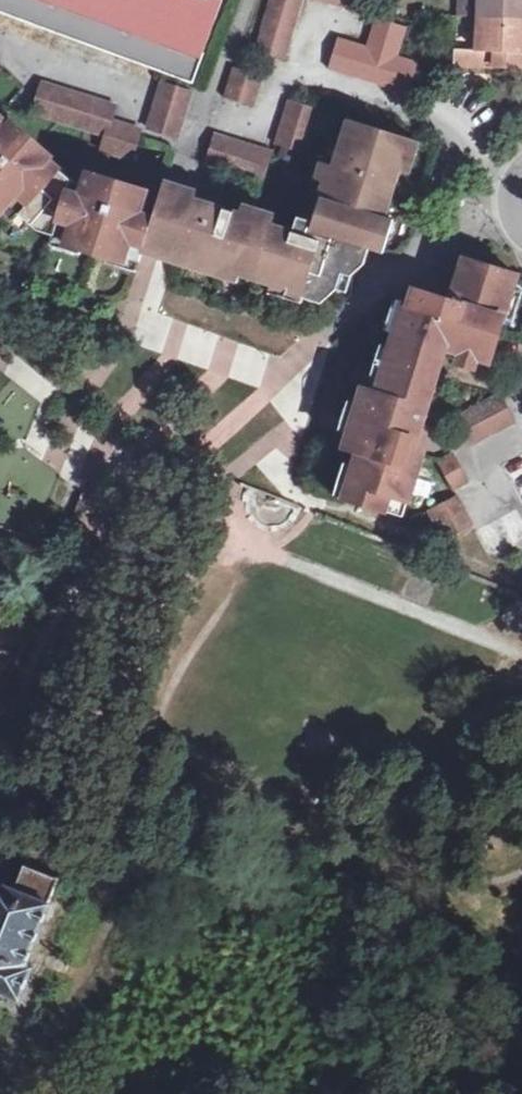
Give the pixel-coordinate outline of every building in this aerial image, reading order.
[(184,81),(215,0),(0,0),(0,12),(184,81)] [(251,50),(280,58),(298,0),(266,0),(251,50)] [(365,13),(369,0),(321,0),(365,13)] [(478,19),(521,20),(521,0),(479,0),(478,19)] [(361,44),(336,36),(326,68),(408,93),(418,61),(397,55),(406,26),(370,15),(361,44)] [(478,19),(478,51),(494,53),(494,68),(521,69),(521,20),(478,19)] [(266,79),(234,69),(224,98),(255,109),(266,79)] [(189,93),(161,84),(147,128),(176,137),(189,93)] [(112,106),(42,85),(34,112),(105,136),(101,148),(128,157),(137,129),(109,120),(112,106)] [(320,110),(288,100),(274,145),(306,155),(320,110)] [(7,206),(29,226),(35,231),(53,236),(70,180),(45,160),(31,149),(35,144),(12,124),(9,128),(0,120),(0,214),(7,206)] [(294,232),(274,226),(257,279),(272,284),(303,294),(302,298),(322,304),(336,290),(341,275),(341,274),(352,277),(365,264),(370,247),(373,248),(383,216),(389,194),(397,169),(407,172),(417,140),(351,121),(340,152),(329,148),(324,162),(333,165),(327,182),(314,223),(299,218),(294,232)] [(277,152),(215,133),(205,166),(267,184),(277,152)] [(48,156),(35,144),(31,149),(45,160),(48,156)] [(333,165),(324,162),(318,179),(327,182),(333,165)] [(83,185),(70,180),(53,236),(66,241),(65,246),(78,250),(109,259),(121,263),(123,257),(139,261),(141,256),(159,261),(175,266),(177,260),(208,270),(211,264),(241,274),(257,279),(274,226),(275,218),(245,208),(242,216),(194,202),(196,193),(180,188),(163,183),(156,206),(141,202),(125,197),(128,187),(86,174),(83,185)] [(144,191),(128,187),(125,197),(141,202),(144,191)] [(0,214),(0,215),(22,234),(29,226),(7,206),(0,214)] [(383,216),(373,248),(383,251),(393,218),(383,216)] [(66,241),(53,236),(50,249),(76,256),(78,250),(65,246),(66,241)] [(121,263),(109,259),(106,266),(135,274),(139,261),(123,257),(121,263)] [(353,466),(343,498),(400,515),(420,454),(411,452),(415,439),(443,347),(460,352),(476,357),(488,361),(501,318),(511,288),(515,274),(464,258),(450,299),(413,289),(408,304),(403,303),(402,304),(394,332),(389,347),(380,379),(375,394),(364,390),(359,405),(350,434),(345,448),(358,451),(353,466)] [(211,264),(208,270),(207,275),(237,284),(241,274),(211,264)] [(341,275),(336,290),(347,293),(352,277),(341,275)] [(303,294),(272,284),(269,294),(300,304),(302,298),(303,294)] [(521,292),(511,288),(501,318),(512,321),(521,292)] [(384,330),(394,332),(402,304),(393,301),(384,330)] [(389,347),(379,345),(370,375),(380,379),(389,347)] [(460,352),(456,363),(472,369),(476,357),(460,352)] [(499,396),(458,417),(473,444),(512,424),(499,396)] [(350,434),(359,405),(347,401),(338,430),(350,434)] [(424,442),(415,439),(411,452),(420,454),(424,442)] [(451,454),(438,461),(452,489),(466,482),(451,454)] [(501,466),(521,506),(521,454),(501,466)] [(353,466),(343,463),(334,494),(343,498),(353,466)] [(456,497),(430,511),(444,538),(470,525),(456,497)] [(475,532),(489,557),(521,540),(521,527),(514,512),(475,532)] [(24,866),(15,889),(0,884),(0,994),(18,1001),(31,968),(26,966),(52,899),(49,898),(57,879),(24,866)]
